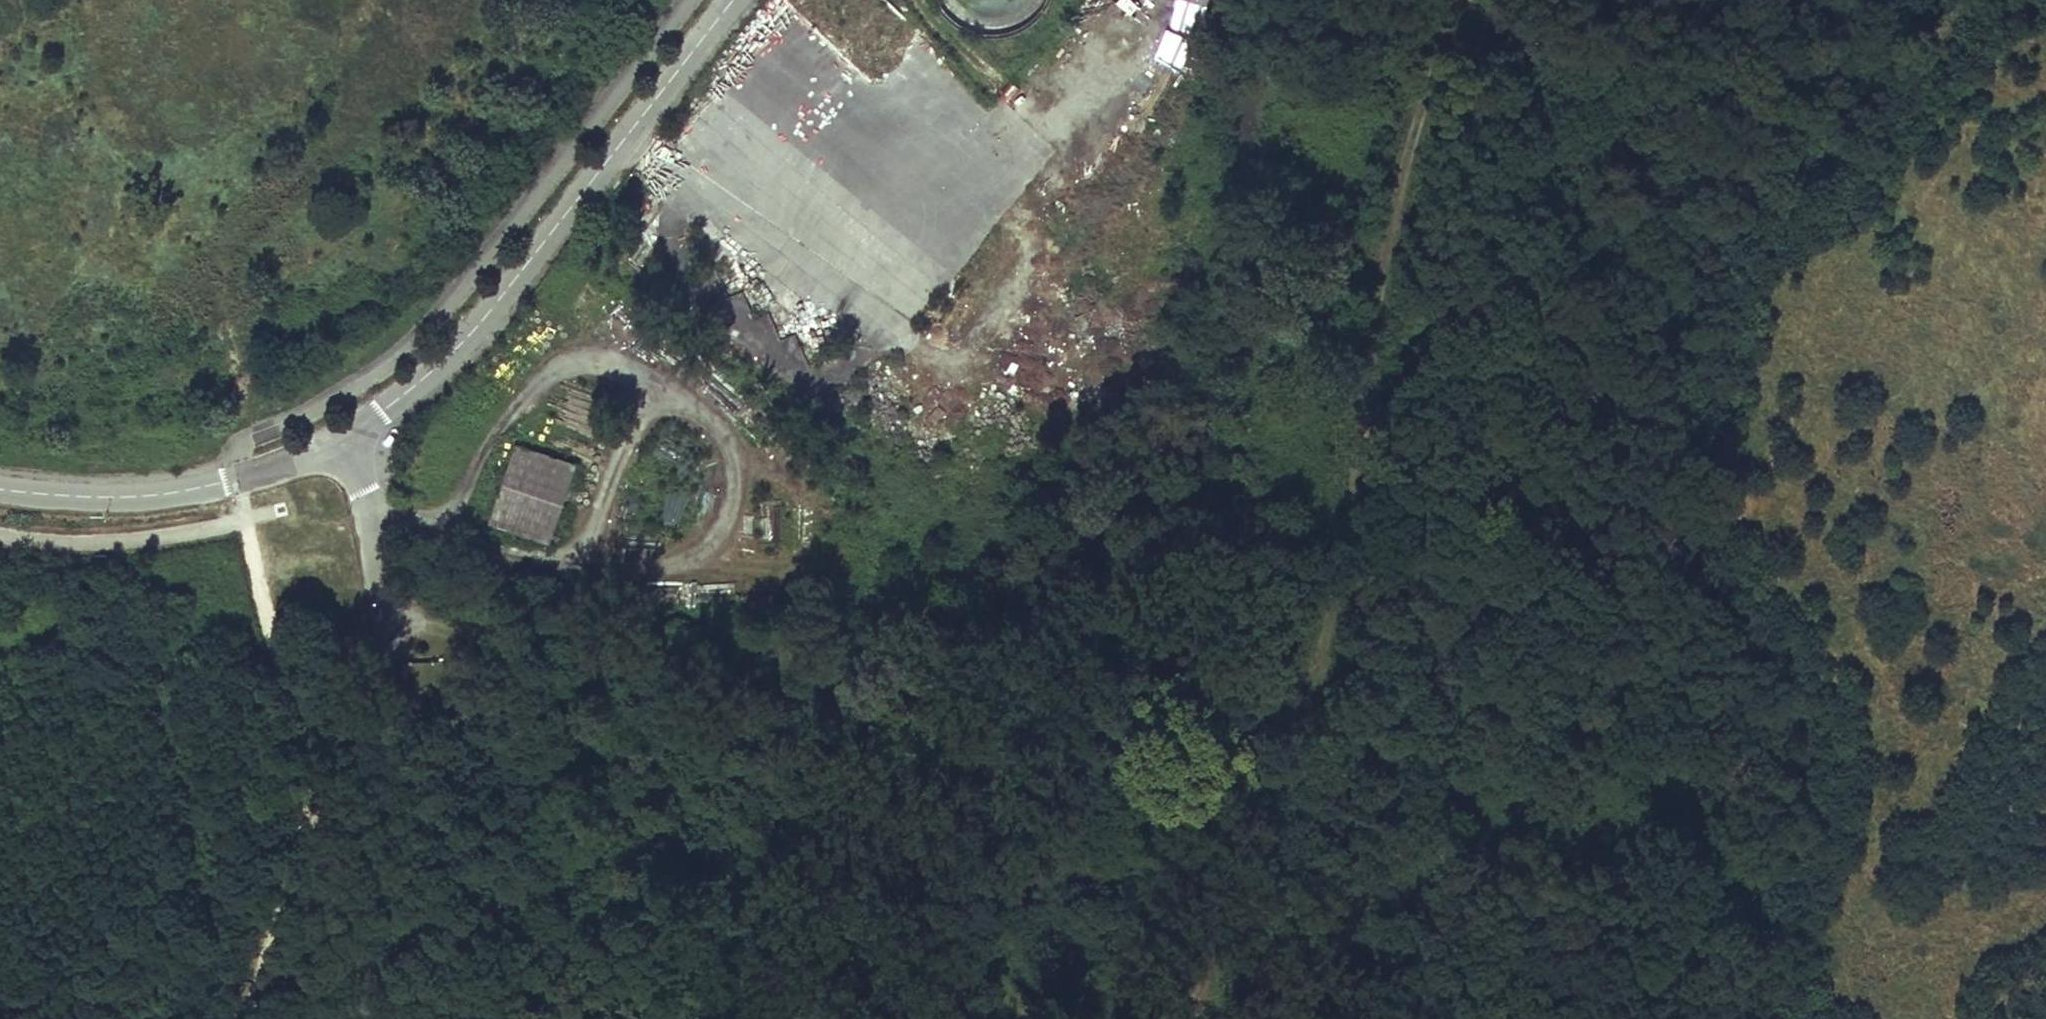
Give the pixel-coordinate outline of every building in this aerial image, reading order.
[(576,463),(516,443),(490,520),(549,541),(576,463)]
